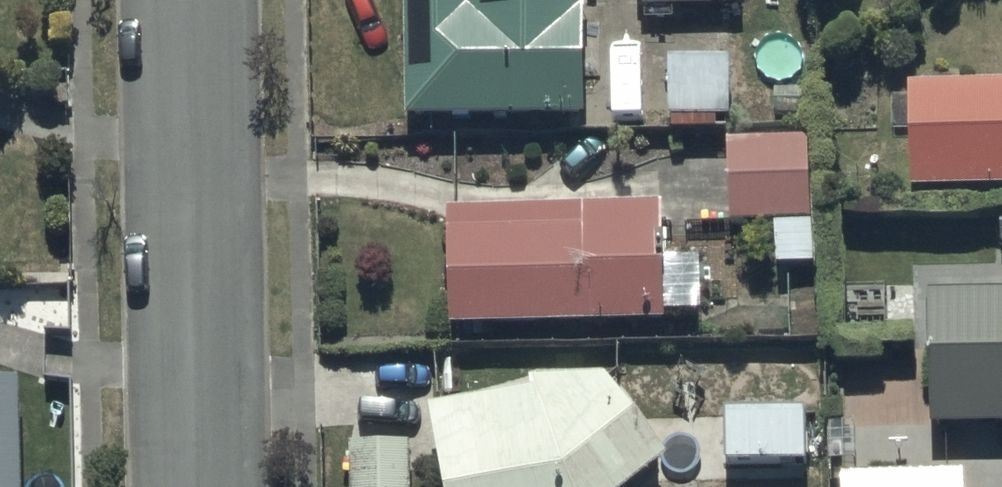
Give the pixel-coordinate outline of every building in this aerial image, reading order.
[(407,125),(589,122),(586,0),(407,0),(407,125)] [(731,64),(669,64),(669,125),(731,125),(731,64)] [(909,89),(909,189),(1001,189),(1001,89),(909,89)] [(809,140),(727,142),(729,229),(773,227),(774,273),(813,271),(809,140)] [(665,216),(446,219),(448,333),(667,329),(667,317),(703,316),(702,262),(666,263),(665,216)] [(926,296),(927,432),(1001,432),(1001,295),(926,296)] [(427,420),(444,486),(652,486),(647,482),(668,464),(599,381),(427,420)] [(24,387),(0,387),(0,486),(26,486),(24,387)] [(809,413),(724,413),(724,473),(809,473),(809,413)] [(347,451),(348,486),(410,486),(410,451),(347,451)] [(844,474),(844,486),(964,486),(964,474),(844,474)]
